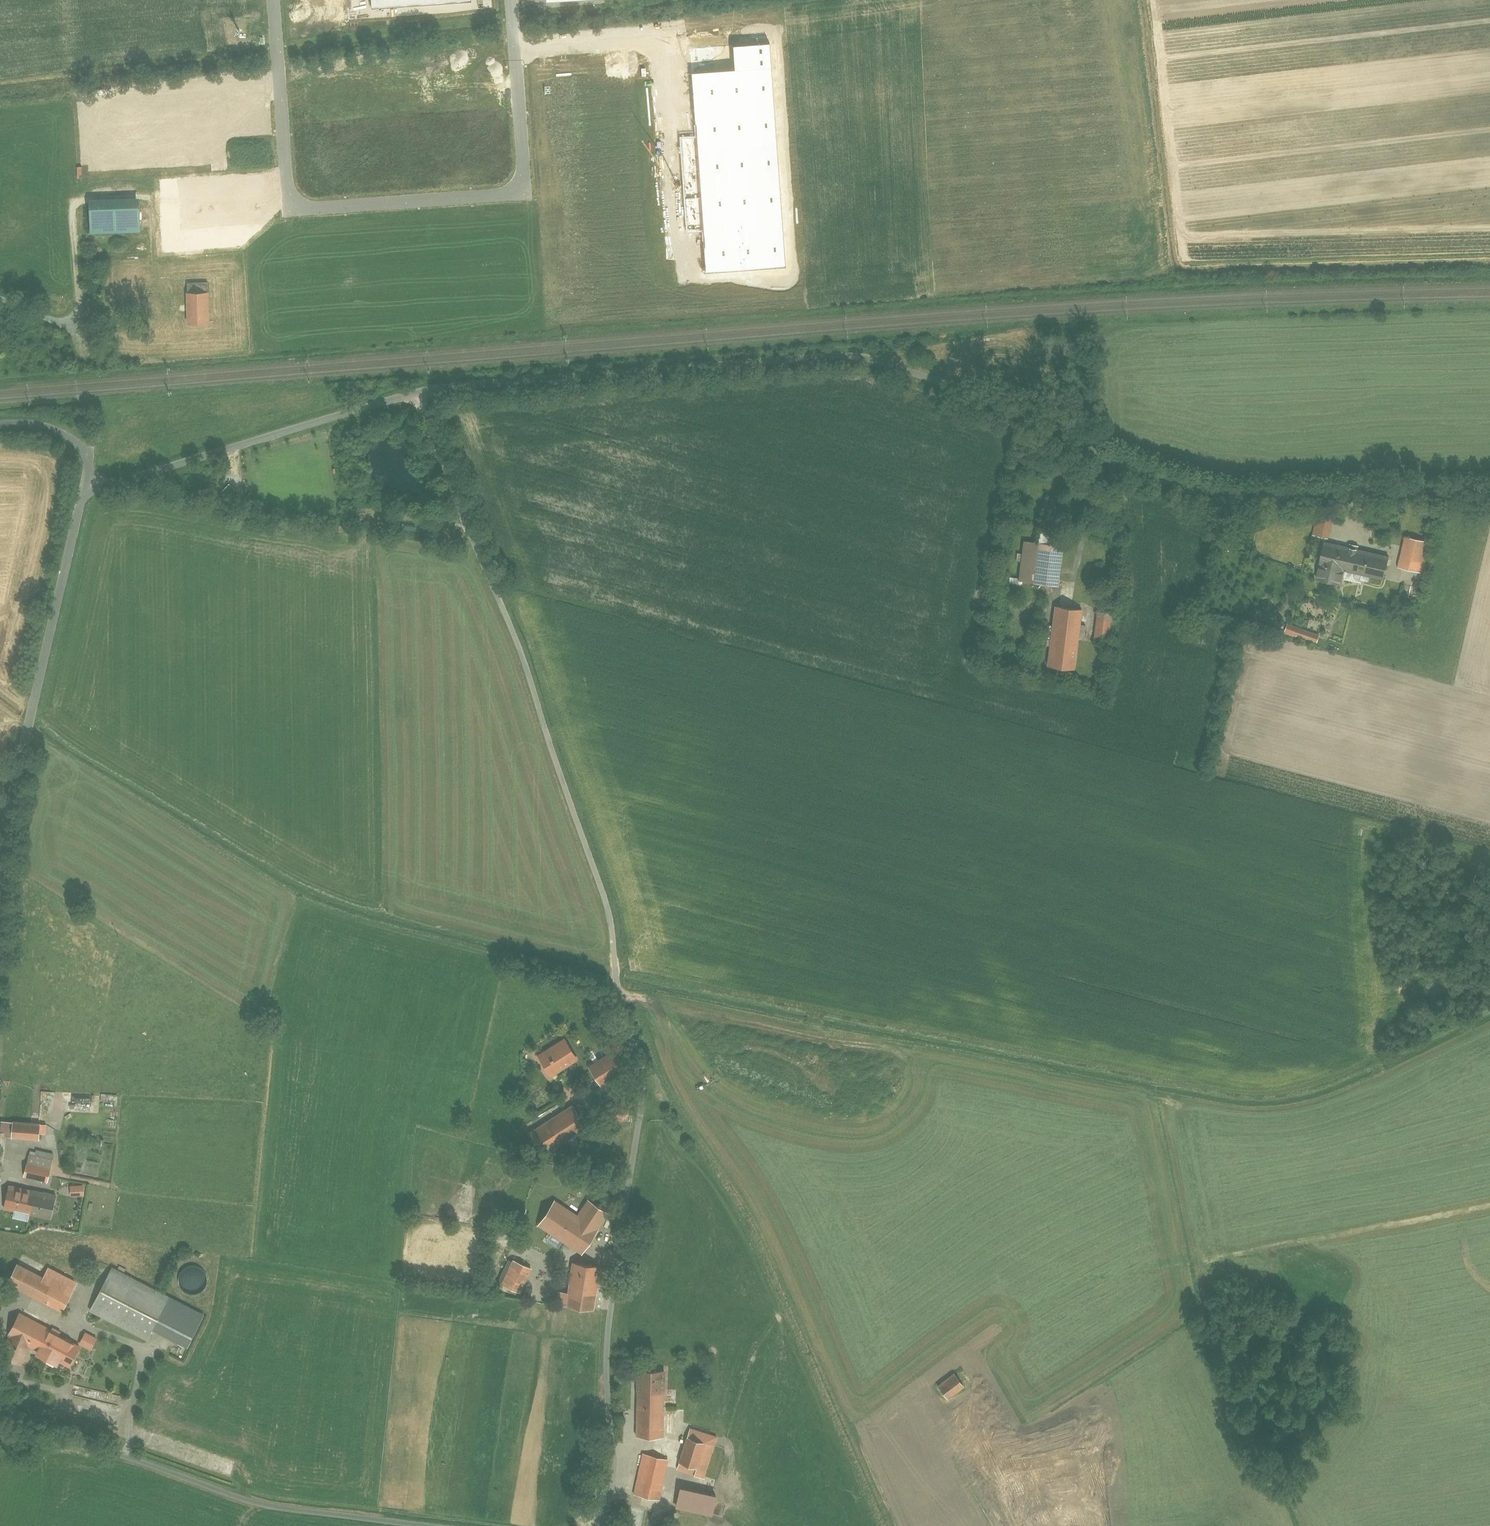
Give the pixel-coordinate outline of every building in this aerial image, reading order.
[(769,44),(734,47),(736,69),(692,72),(697,137),(681,138),(688,230),(704,229),(707,272),(787,265),(769,44)] [(139,200),(90,202),(91,231),(140,230),(139,200)] [(187,292),(188,323),(209,322),(209,292),(187,292)] [(231,469),(221,473),(226,490),(237,486),(231,469)] [(1415,508),(1415,516),(1442,518),(1442,511),(1415,508)] [(1312,535),(1328,539),(1333,515),(1317,512),(1316,516),(1312,535)] [(1058,587),(1064,531),(1038,528),(1037,542),(1021,540),(1017,582),(1058,587)] [(1431,542),(1404,535),(1397,568),(1423,574),(1431,542)] [(1388,555),(1323,540),(1314,580),(1340,586),(1344,571),(1383,580),(1388,555)] [(1079,623),(1080,609),(1053,606),(1047,667),(1074,669),(1077,639),(1083,640),(1084,624),(1079,623)] [(1110,612),(1096,610),(1092,645),(1106,646),(1110,612)] [(1285,631),(1316,643),(1319,634),(1288,622),(1285,631)] [(563,1036),(535,1053),(551,1078),(578,1060),(563,1036)] [(612,1048),(586,1065),(600,1086),(626,1069),(612,1048)] [(588,1126),(572,1101),(532,1127),(548,1152),(588,1126)] [(45,1123),(38,1123),(11,1120),(9,1137),(36,1140),(37,1133),(45,1133),(45,1123)] [(27,1154),(22,1178),(45,1184),(51,1159),(27,1154)] [(70,1195),(84,1195),(83,1184),(69,1185),(70,1195)] [(30,1189),(7,1185),(2,1209),(25,1213),(25,1215),(50,1220),(56,1193),(30,1188),(30,1189)] [(537,1225),(580,1253),(606,1212),(587,1200),(577,1216),(553,1201),(537,1225)] [(511,1247),(494,1281),(518,1293),(532,1266),(524,1263),(528,1255),(511,1247)] [(12,1286),(60,1311),(75,1282),(45,1265),(40,1274),(14,1260),(10,1269),(3,1282),(12,1286)] [(564,1303),(592,1308),(599,1265),(571,1260),(564,1303)] [(206,1314),(111,1265),(87,1310),(144,1340),(150,1328),(189,1348),(206,1314)] [(204,1275),(200,1270),(194,1267),(189,1267),(184,1268),(179,1272),(177,1277),(176,1283),(178,1288),(181,1292),(186,1295),(192,1296),(198,1294),(202,1291),(205,1285),(205,1280),(204,1275)] [(28,1345),(36,1349),(34,1353),(55,1365),(57,1360),(66,1365),(78,1344),(17,1310),(5,1332),(9,1334),(0,1353),(0,1356),(19,1364),(28,1345)] [(78,1344),(91,1350),(97,1337),(84,1331),(78,1344)] [(634,1437),(662,1437),(663,1370),(636,1369),(634,1437)] [(946,1400),(964,1387),(953,1372),(935,1386),(946,1400)] [(716,1436),(688,1427),(676,1462),(679,1462),(676,1472),(690,1477),(694,1467),(705,1471),(716,1436)] [(641,1452),(631,1495),(658,1501),(668,1459),(641,1452)] [(713,1495),(677,1486),(672,1505),(709,1514),(713,1495)]
